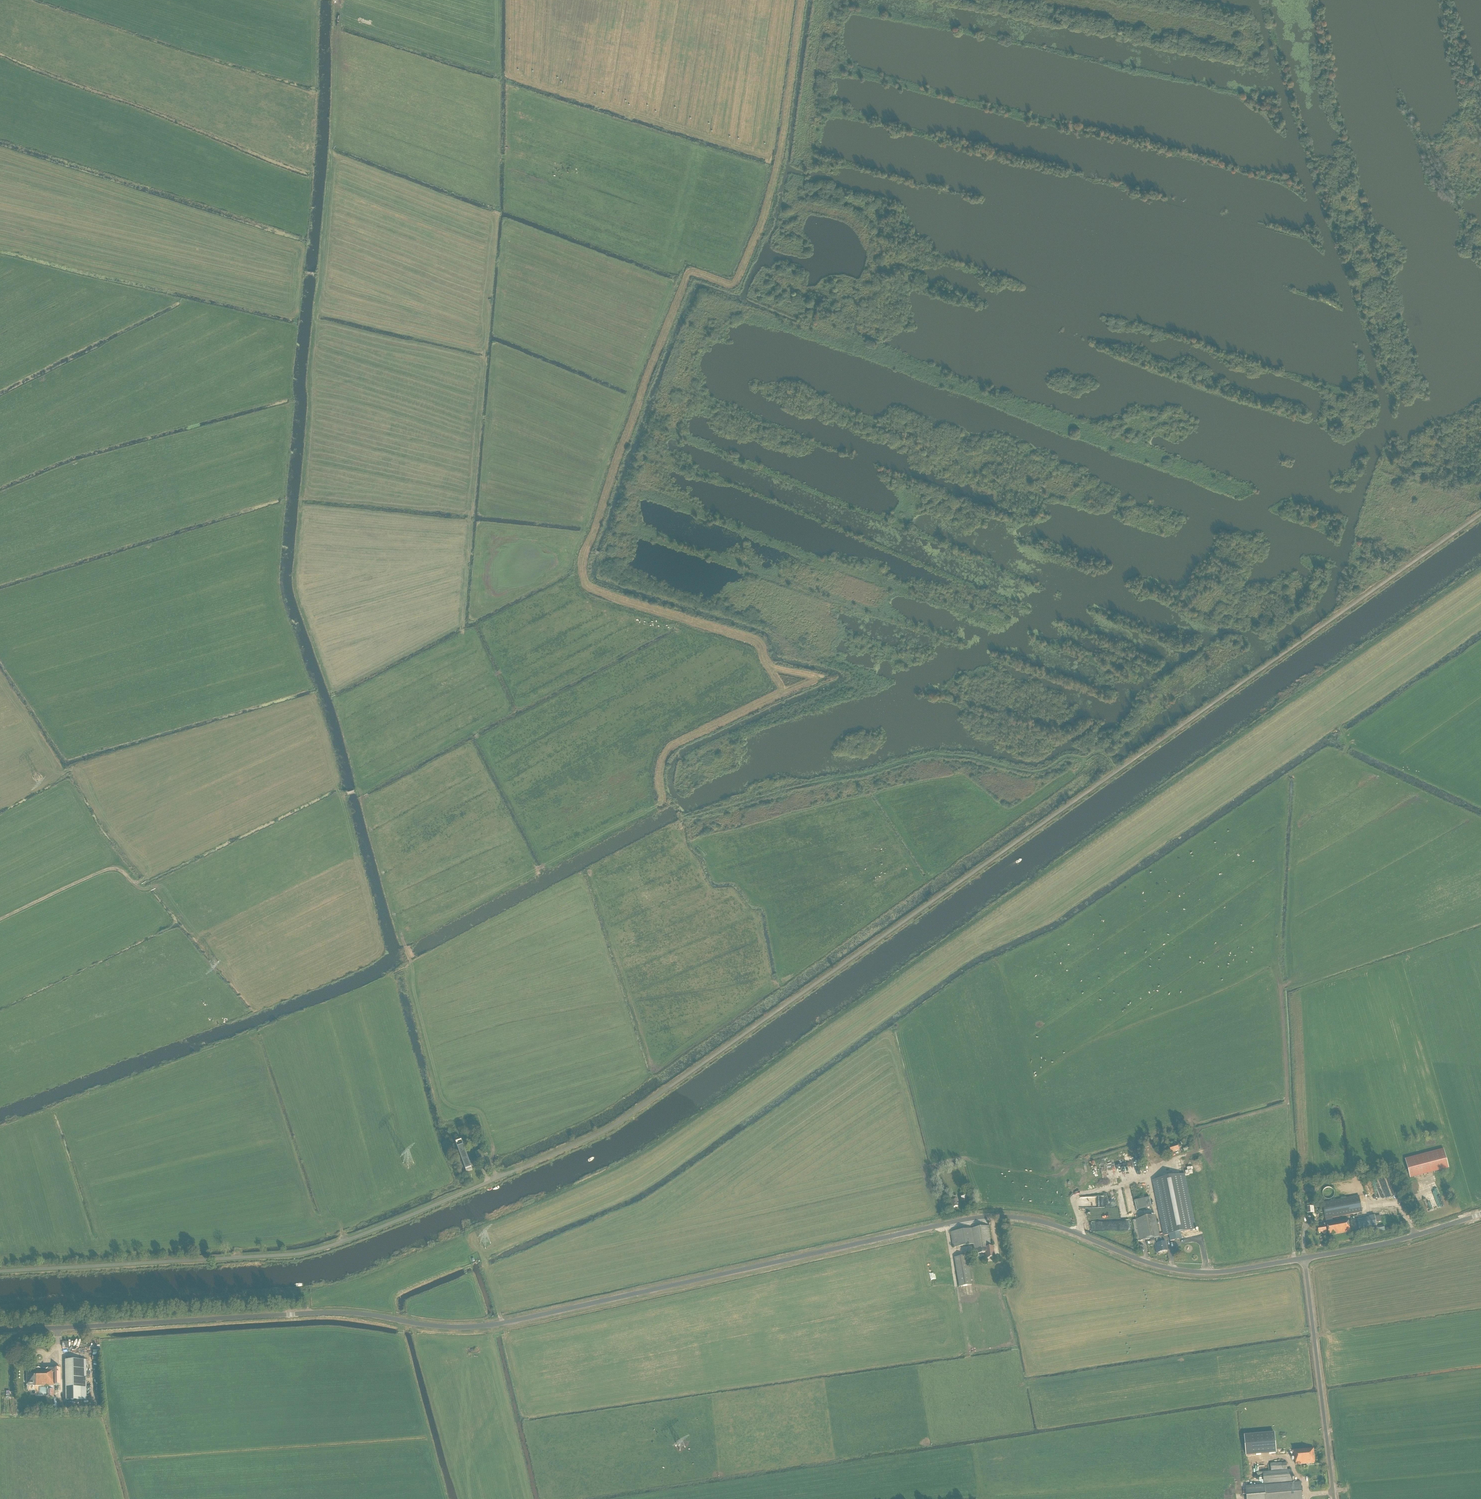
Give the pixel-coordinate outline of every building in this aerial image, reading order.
[(1184,1143),(1185,1146),(1188,1145),(1190,1150),(1193,1149),(1191,1143),(1189,1139),(1186,1140),(1187,1142),(1184,1143)] [(1178,1148),(1181,1147),(1181,1144),(1170,1148),(1171,1153),(1179,1150),(1178,1148)] [(472,1171),(463,1145),(457,1147),(466,1173),(472,1171)] [(1444,1148),(1405,1159),(1410,1179),(1449,1168),(1444,1148)] [(1153,1179),(1153,1181),(1165,1236),(1169,1235),(1171,1241),(1182,1239),(1180,1233),(1196,1229),(1185,1173),(1153,1179)] [(1329,1187),(1328,1187),(1327,1187),(1326,1188),(1325,1188),(1324,1189),(1323,1190),(1323,1191),(1322,1192),(1322,1193),(1322,1194),(1323,1195),(1323,1196),(1324,1197),(1324,1198),(1325,1198),(1326,1199),(1327,1199),(1328,1199),(1329,1199),(1330,1199),(1331,1198),(1332,1198),(1333,1197),(1333,1196),(1334,1195),(1334,1194),(1334,1193),(1334,1192),(1334,1191),(1333,1190),(1333,1189),(1332,1189),(1331,1188),(1330,1188),(1329,1187)] [(1323,1203),(1326,1222),(1326,1223),(1324,1224),(1324,1227),(1318,1228),(1319,1233),(1322,1232),(1322,1234),(1327,1233),(1326,1231),(1328,1231),(1329,1235),(1351,1231),(1348,1219),(1333,1222),(1332,1218),(1362,1212),(1359,1196),(1323,1203)] [(1137,1211),(1152,1208),(1150,1198),(1135,1201),(1137,1211)] [(1377,1227),(1375,1215),(1369,1217),(1369,1218),(1357,1220),(1359,1231),(1377,1227)] [(1140,1241),(1155,1238),(1156,1238),(1157,1244),(1159,1253),(1167,1251),(1166,1242),(1162,1243),(1161,1237),(1160,1237),(1155,1216),(1136,1220),(1140,1241)] [(1116,1229),(1115,1231),(1116,1234),(1117,1236),(1119,1238),(1121,1239),(1123,1239),(1125,1239),(1128,1238),(1129,1236),(1130,1234),(1131,1231),(1130,1229),(1129,1227),(1128,1225),(1125,1224),(1123,1224),(1121,1224),(1119,1225),(1117,1227),(1116,1229)] [(973,1245),(975,1255),(975,1258),(979,1257),(978,1254),(985,1253),(986,1259),(994,1258),(993,1247),(986,1248),(986,1246),(991,1245),(988,1226),(971,1229),(950,1232),(953,1248),(973,1245)] [(966,1256),(954,1258),(959,1287),(971,1285),(966,1256)] [(87,1400),(86,1360),(80,1360),(65,1360),(65,1401),(87,1400)] [(47,1386),(53,1385),(54,1385),(54,1369),(54,1368),(36,1368),(36,1369),(32,1369),(33,1386),(47,1386)] [(1274,1433),(1244,1435),(1246,1455),(1276,1453),(1274,1433)] [(1296,1465),(1315,1463),(1313,1448),(1293,1450),(1294,1451),(1292,1451),(1293,1452),(1294,1452),(1294,1461),(1295,1461),(1296,1465)] [(1287,1462),(1270,1463),(1271,1471),(1288,1469),(1287,1462)] [(1291,1470),(1263,1472),(1264,1483),(1292,1481),(1291,1470)] [(1264,1485),(1246,1486),(1247,1498),(1302,1498),(1301,1482),(1264,1485)]
